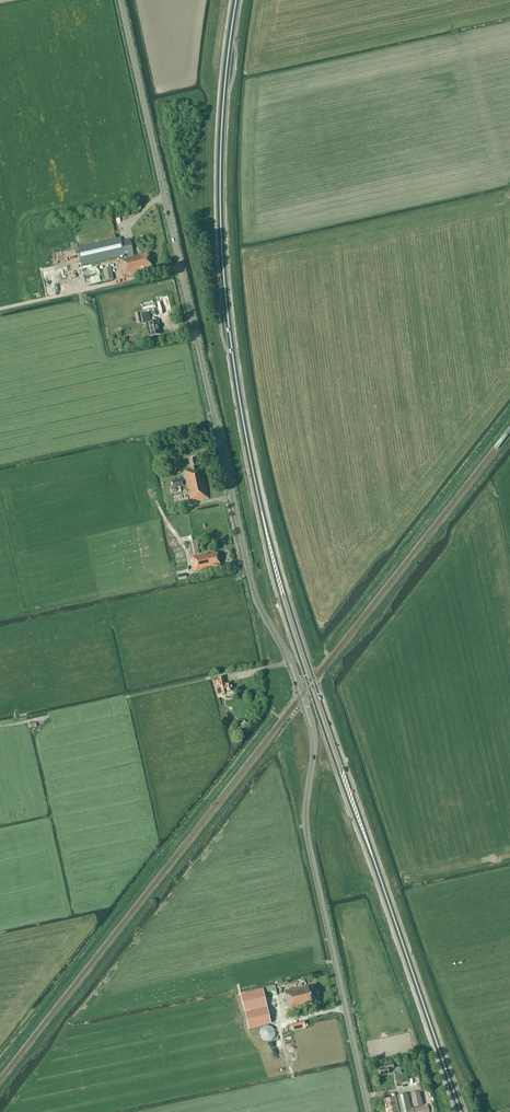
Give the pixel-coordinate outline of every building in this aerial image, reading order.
[(121,241),(120,238),(78,247),(82,265),(123,255),(124,259),(120,260),(122,270),(123,270),(124,275),(128,274),(129,276),(137,274),(137,272),(152,268),(148,253),(134,256),(130,239),(121,241)] [(97,265),(79,270),(81,277),(99,272),(97,265)] [(111,267),(103,269),(105,281),(113,280),(111,267)] [(151,322),(149,316),(150,316),(148,309),(142,311),(143,317),(142,318),(143,322),(148,321),(151,336),(160,334),(158,326),(160,325),(159,320),(151,322)] [(195,458),(189,459),(190,467),(191,467),(191,469),(184,470),(189,497),(186,497),(187,503),(208,499),(202,468),(197,469),(196,466),(195,458)] [(183,485),(182,479),(172,481),(173,487),(183,485)] [(196,540),(188,541),(191,555),(199,553),(196,540)] [(212,554),(208,555),(208,554),(192,557),(195,571),(220,566),(217,552),(212,553),(212,554)] [(223,677),(218,678),(213,679),(215,685),(219,684),(220,687),(216,688),(217,695),(222,694),(233,692),(231,682),(225,683),(223,677)] [(247,723),(243,720),(240,724),(246,729),(249,725),(247,723)] [(320,1003),(315,984),(284,991),(285,996),(284,996),(288,1011),(320,1003)] [(270,997),(277,995),(275,985),(267,987),(270,997)] [(271,1024),(262,989),(241,994),(249,1029),(271,1024)] [(305,1022),(291,1023),(291,1030),(306,1029),(305,1022)] [(259,1032),(259,1033),(259,1034),(259,1035),(260,1036),(260,1037),(261,1038),(262,1039),(263,1040),(264,1040),(264,1041),(265,1041),(266,1041),(267,1041),(268,1041),(269,1041),(270,1041),(271,1040),(272,1040),(272,1039),(273,1039),(274,1038),(274,1037),(275,1036),(275,1035),(275,1034),(276,1034),(276,1033),(276,1032),(275,1031),(275,1030),(275,1029),(274,1029),(274,1028),(273,1027),(272,1026),(271,1026),(270,1025),(269,1025),(268,1025),(267,1025),(266,1025),(265,1025),(264,1025),(264,1026),(263,1026),(262,1027),(261,1027),(261,1028),(260,1029),(260,1030),(259,1031),(259,1032)] [(388,1069),(394,1068),(393,1062),(383,1064),(384,1067),(379,1068),(380,1075),(389,1073),(388,1069)] [(425,1090),(423,1081),(417,1083),(419,1091),(425,1090)] [(414,1107),(422,1105),(419,1091),(411,1093),(414,1107)] [(395,1093),(391,1094),(391,1097),(383,1099),(386,1111),(399,1111),(396,1096),(395,1093)] [(427,1105),(407,1109),(404,1094),(397,1096),(401,1111),(429,1111),(427,1105)]
